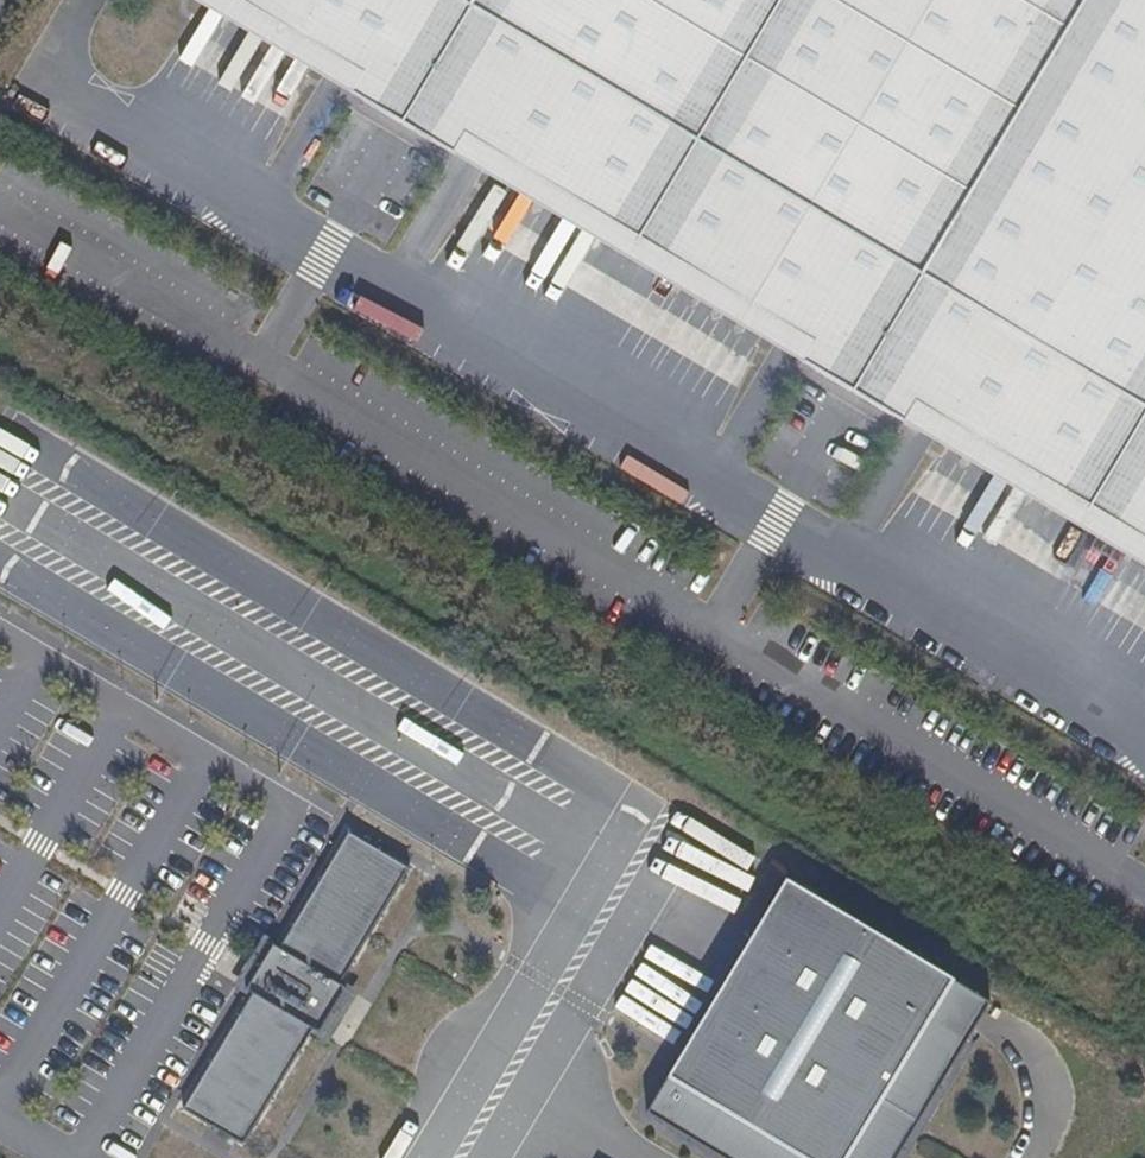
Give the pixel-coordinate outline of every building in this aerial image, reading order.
[(349,69),(338,88),(440,149),(452,129),(799,337),(787,356),(889,418),(901,397),(1144,544),(1144,0),(234,0),(349,69)] [(418,879),(344,830),(177,1115),(239,1150),(418,879)] [(648,1097),(750,1157),(886,1157),(987,995),(785,868),(648,1097)]
